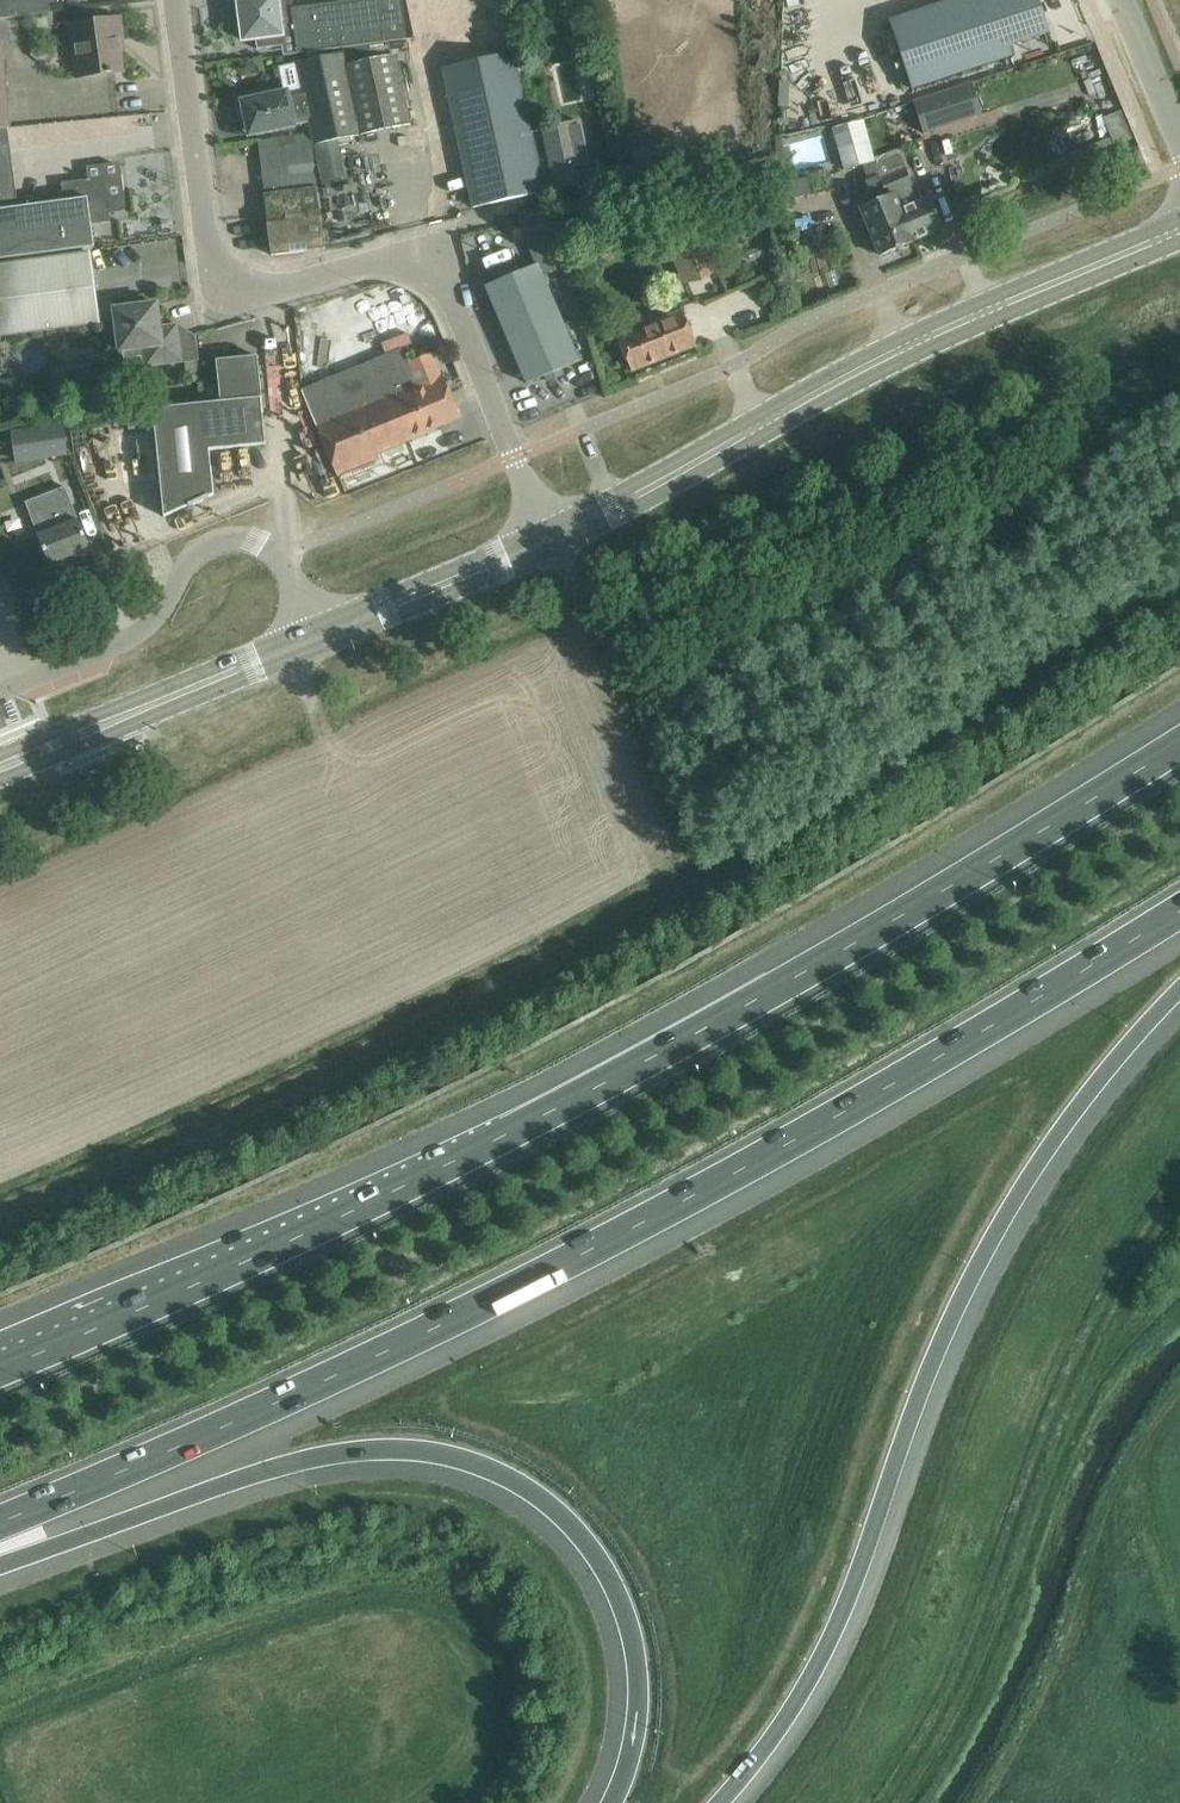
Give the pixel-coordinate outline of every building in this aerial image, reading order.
[(51,12),(50,0),(0,0),(0,19),(51,12)] [(237,27),(237,28),(239,41),(256,39),(257,49),(283,46),(297,44),(293,8),(293,3),(292,0),(238,0),(240,18),(244,17),(245,22),(241,22),(240,22),(240,23),(239,23),(238,23),(238,24),(237,25),(237,26),(237,27)] [(293,8),(297,44),(298,53),(407,39),(401,0),(345,0),(293,8)] [(789,53),(812,122),(912,89),(1013,56),(1009,45),(1049,32),(1038,0),(951,0),(889,20),(789,53)] [(86,22),(70,24),(76,77),(89,76),(98,75),(122,71),(119,50),(124,50),(123,39),(120,18),(96,21),(86,22)] [(8,127),(0,42),(0,127),(8,127)] [(267,90),(235,97),(240,118),(245,117),(249,136),(295,126),(295,124),(309,121),(312,133),(314,145),(338,139),(359,135),(343,66),(341,53),(320,57),(296,62),(303,93),(301,94),(300,90),(288,93),(288,91),(268,95),(267,90)] [(512,53),(442,69),(468,184),(473,208),(543,192),(530,133),(512,53)] [(394,55),(343,66),(359,135),(410,123),(394,55)] [(972,83),(914,102),(924,133),(982,114),(972,83)] [(1107,148),(1133,137),(1121,109),(1095,120),(1107,148)] [(857,120),(834,127),(845,169),(875,162),(863,119),(857,120)] [(579,122),(530,133),(543,192),(577,184),(579,184),(580,188),(604,182),(599,161),(588,164),(579,122)] [(95,247),(91,225),(88,197),(64,200),(16,206),(8,127),(0,127),(0,259),(95,247)] [(282,137),(258,140),(265,194),(264,194),(267,219),(272,255),(325,249),(317,187),(314,145),(312,133),(282,137)] [(776,178),(776,203),(782,201),(812,194),(808,178),(791,182),(789,175),(782,142),(776,143),(776,178)] [(899,155),(876,165),(880,175),(888,195),(895,192),(914,239),(942,227),(933,205),(930,198),(917,203),(910,186),(912,185),(899,155)] [(88,178),(62,182),(64,200),(88,197),(91,225),(110,222),(108,198),(125,196),(121,170),(120,166),(117,164),(113,163),(87,167),(88,178)] [(874,201),(860,207),(870,232),(864,234),(872,254),(878,251),(880,255),(914,241),(914,239),(895,192),(888,195),(880,175),(870,179),(865,181),(870,191),(874,201)] [(543,217),(520,222),(527,237),(548,228),(543,217)] [(700,222),(665,236),(684,283),(719,269),(700,222)] [(0,264),(0,336),(100,323),(90,252),(0,264)] [(504,278),(485,286),(527,383),(545,376),(547,381),(563,374),(561,369),(580,361),(538,263),(520,271),(517,266),(502,272),(504,278)] [(145,305),(115,309),(118,333),(120,353),(125,353),(143,351),(145,366),(159,364),(183,361),(179,336),(161,338),(159,324),(158,314),(156,304),(145,305)] [(683,311),(618,337),(623,350),(632,372),(697,346),(683,311)] [(346,372),(301,391),(327,453),(337,475),(374,459),(372,455),(460,417),(444,379),(429,385),(426,380),(414,385),(399,350),(346,372)] [(153,418),(147,419),(148,432),(154,431),(155,434),(158,462),(161,491),(164,517),(214,494),(210,450),(266,444),(263,413),(264,413),(261,389),(258,356),(216,360),(218,381),(220,401),(200,404),(153,409),(153,418)] [(58,423),(14,429),(14,433),(17,452),(18,459),(70,452),(66,422),(58,423)] [(42,492),(24,499),(41,542),(49,564),(90,549),(81,526),(78,520),(64,483),(42,492)]
